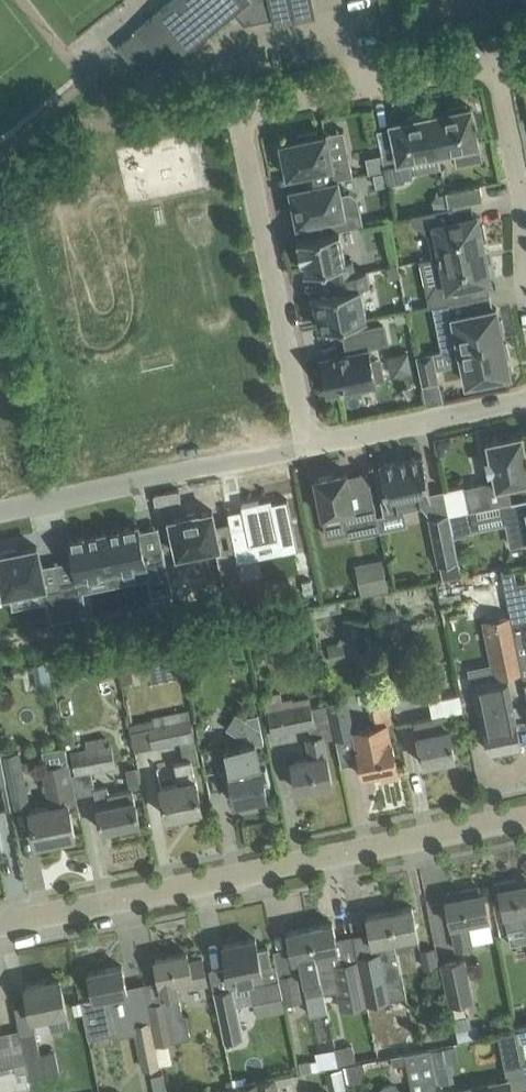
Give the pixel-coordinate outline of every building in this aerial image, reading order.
[(118,45),(143,76),(160,62),(165,69),(235,11),(244,23),(309,10),(307,0),(172,0),(118,45)] [(467,107),(466,103),(449,106),(450,110),(431,114),(438,151),(455,147),(458,162),(482,158),(472,106),(467,107)] [(425,115),(424,111),(406,115),(407,119),(392,122),(398,150),(383,153),(385,168),(386,171),(388,182),(389,184),(405,180),(402,167),(411,165),(409,156),(438,151),(431,114),(425,115)] [(319,134),(318,130),(298,134),(299,138),(282,142),(282,145),(278,146),(281,161),(286,161),(288,174),(303,171),(305,185),(339,178),(354,175),(349,154),(332,158),(327,132),(319,134)] [(383,153),(367,156),(370,171),(385,168),(383,153)] [(386,171),(374,174),(377,185),(388,182),(386,171)] [(342,192),(339,178),(305,185),(291,188),(292,191),(288,192),(291,208),(295,207),(298,222),(324,217),(327,231),(340,228),(364,223),(360,204),(359,204),(358,196),(350,191),(342,192)] [(449,206),(454,205),(484,199),(481,184),(446,191),(449,206)] [(456,218),(454,205),(449,206),(411,214),(413,222),(434,236),(438,255),(433,256),(434,256),(484,246),(483,240),(488,239),(484,223),(480,224),(478,214),(456,218)] [(346,259),(340,228),(327,231),(309,235),(308,234),(305,234),(306,236),(297,238),(302,260),(303,259),(305,270),(328,265),(331,279),(336,278),(356,273),(356,272),(353,258),(346,259)] [(430,304),(472,296),(470,283),(491,278),(484,246),(434,256),(438,280),(428,296),(430,304)] [(388,265),(390,279),(401,276),(398,263),(388,265)] [(320,327),(368,317),(361,286),(370,284),(367,269),(356,272),(356,273),(336,278),(338,290),(314,295),(314,297),(310,301),(312,311),(317,313),(320,327)] [(475,311),(472,296),(430,304),(430,305),(433,304),(436,320),(443,349),(460,346),(503,336),(502,332),(505,332),(503,318),(499,318),(497,306),(475,311)] [(372,360),(369,344),(387,340),(384,324),(345,332),(348,349),(350,348),(351,352),(322,358),(325,374),(326,377),(327,383),(328,386),(329,391),(375,382),(377,382),(376,377),(383,376),(379,358),(372,360)] [(504,342),(503,336),(460,346),(468,382),(511,373),(507,356),(510,355),(507,341),(504,342)] [(423,384),(440,381),(434,350),(417,354),(423,384)] [(391,372),(409,369),(407,354),(389,357),(391,372)] [(465,486),(470,509),(473,509),(503,502),(513,501),(509,484),(525,480),(525,447),(523,433),(488,440),(496,479),(465,486)] [(423,505),(422,499),(432,497),(423,454),(380,463),(382,470),(376,471),(385,513),(386,513),(385,507),(403,503),(404,509),(423,505)] [(355,506),(348,474),(347,470),(316,476),(324,514),(345,510),(350,536),(381,529),(375,502),(355,506)] [(253,514),(241,516),(246,539),(260,537),(256,523),(287,516),(292,537),(302,534),(290,486),(262,493),(262,491),(249,494),(253,514)] [(513,501),(503,502),(473,509),(476,523),(470,530),(508,522),(512,544),(525,541),(525,498),(513,501)] [(473,509),(470,509),(451,513),(455,536),(468,533),(470,530),(476,523),(473,509)] [(459,559),(455,536),(451,513),(429,517),(435,549),(438,564),(459,559)] [(139,524),(106,531),(114,569),(146,563),(148,576),(152,594),(171,590),(173,590),(164,546),(144,550),(140,528),(139,524)] [(106,531),(70,538),(74,558),(78,577),(114,569),(106,531)] [(0,571),(0,592),(46,583),(42,564),(41,557),(40,557),(38,545),(32,546),(24,547),(24,548),(19,549),(18,545),(2,549),(3,552),(0,553),(0,566),(1,570),(0,571)] [(242,581),(238,560),(236,548),(217,552),(224,585),(242,581)] [(206,550),(172,557),(178,581),(209,573),(206,550)] [(360,593),(389,586),(381,556),(353,562),(360,593)] [(290,561),(258,567),(260,577),(292,571),(290,561)] [(503,571),(511,613),(522,667),(525,687),(525,581),(518,582),(515,569),(503,571)] [(82,581),(62,586),(69,617),(88,613),(84,590),(82,581)] [(62,586),(46,589),(52,620),(69,617),(62,586)] [(511,613),(487,618),(498,672),(522,667),(511,613)] [(49,660),(34,663),(36,672),(51,669),(49,660)] [(397,706),(442,697),(436,664),(391,673),(397,706)] [(484,725),(489,749),(522,743),(508,677),(474,684),(482,725),(484,725)] [(293,700),(293,698),(280,700),(278,692),(265,694),(273,733),(310,726),(315,725),(311,706),(309,697),(293,700)] [(354,732),(354,729),(348,698),(328,702),(334,736),(336,735),(354,732)] [(148,719),(153,745),(179,740),(195,737),(189,709),(148,717),(148,719)] [(424,763),(456,756),(447,712),(415,719),(424,763)] [(373,725),(354,729),(354,732),(359,754),(360,760),(364,775),(381,772),(383,778),(400,775),(395,753),(388,722),(373,725)] [(309,755),(292,758),(294,767),(298,789),(334,782),(325,737),(324,734),(311,736),(305,737),(309,755)] [(108,743),(106,735),(86,739),(88,747),(71,751),(76,775),(116,767),(111,743),(108,743)] [(244,753),(229,755),(233,773),(230,774),(232,780),(236,801),(268,795),(266,784),(270,783),(267,766),(262,767),(257,746),(257,743),(257,741),(250,742),(242,744),(244,753)] [(15,805),(32,801),(21,749),(4,753),(15,805)] [(161,785),(163,794),(168,816),(203,808),(194,765),(192,758),(183,760),(175,762),(179,781),(161,785)] [(37,843),(76,835),(69,802),(78,800),(70,761),(44,766),(52,804),(30,809),(37,843)] [(109,792),(107,785),(93,788),(102,829),(124,825),(124,828),(128,828),(132,828),(135,827),(139,825),(138,822),(140,821),(133,787),(109,792)] [(517,878),(495,882),(499,904),(503,903),(508,929),(525,925),(525,882),(518,884),(517,878)] [(482,891),(480,886),(461,890),(462,895),(447,898),(457,949),(474,945),(473,942),(494,938),(484,890),(482,891)] [(398,948),(412,946),(411,943),(420,941),(413,905),(390,909),(396,937),(398,948)] [(398,948),(396,937),(390,909),(368,914),(373,942),(378,940),(381,955),(385,974),(402,971),(397,949),(398,948)] [(324,991),(336,988),(331,967),(339,965),(335,949),(340,948),(333,920),(311,925),(316,953),(324,991)] [(324,991),(316,953),(311,925),(288,930),(294,958),(299,957),(307,994),(324,991)] [(259,948),(256,937),(224,944),(232,979),(250,975),(255,1000),(284,994),(277,962),(272,963),(269,946),(259,948)] [(165,1001),(149,1005),(161,1062),(172,1060),(169,1042),(191,1037),(186,1014),(184,1014),(181,998),(179,992),(177,980),(192,976),(194,984),(208,981),(203,957),(190,960),(188,951),(156,958),(160,979),(163,995),(165,1001)] [(365,988),(367,1002),(382,999),(390,997),(385,974),(381,955),(373,957),(372,957),(359,960),(365,988)] [(451,1005),(475,1000),(466,958),(442,962),(451,1005)] [(341,1008),(367,1002),(359,960),(339,965),(331,967),(336,988),(341,1008)] [(89,1037),(119,1031),(115,1008),(131,1005),(123,964),(89,971),(94,996),(81,999),(89,1037)] [(287,1002),(303,999),(297,972),(281,975),(287,1002)] [(70,1025),(67,1009),(67,1008),(61,977),(26,984),(33,1016),(51,1012),(54,1028),(70,1025)] [(226,1040),(244,1036),(240,1014),(234,983),(215,987),(226,1040)] [(145,1069),(159,1066),(150,1021),(135,1024),(145,1069)] [(35,1025),(21,1028),(31,1077),(45,1074),(60,1071),(55,1050),(41,1053),(35,1025)] [(21,1028),(19,1028),(24,1051),(0,1056),(0,1082),(2,1090),(18,1087),(19,1091),(33,1088),(34,1091),(21,1028)] [(499,1033),(500,1039),(506,1065),(523,1061),(519,1040),(517,1030),(499,1033)] [(313,1065),(355,1061),(353,1045),(312,1049),(313,1065)] [(430,1047),(391,1055),(393,1064),(406,1061),(412,1091),(428,1091),(439,1090),(430,1047)] [(259,1080),(261,1091),(281,1091),(277,1076),(259,1080)] [(457,1091),(512,1091),(512,1090),(509,1078),(456,1089),(457,1091)] [(259,1080),(238,1084),(239,1091),(261,1091),(259,1080)] [(402,1091),(401,1088),(399,1086),(395,1084),(391,1083),(389,1083),(384,1084),(381,1087),(379,1091),(402,1091)]
